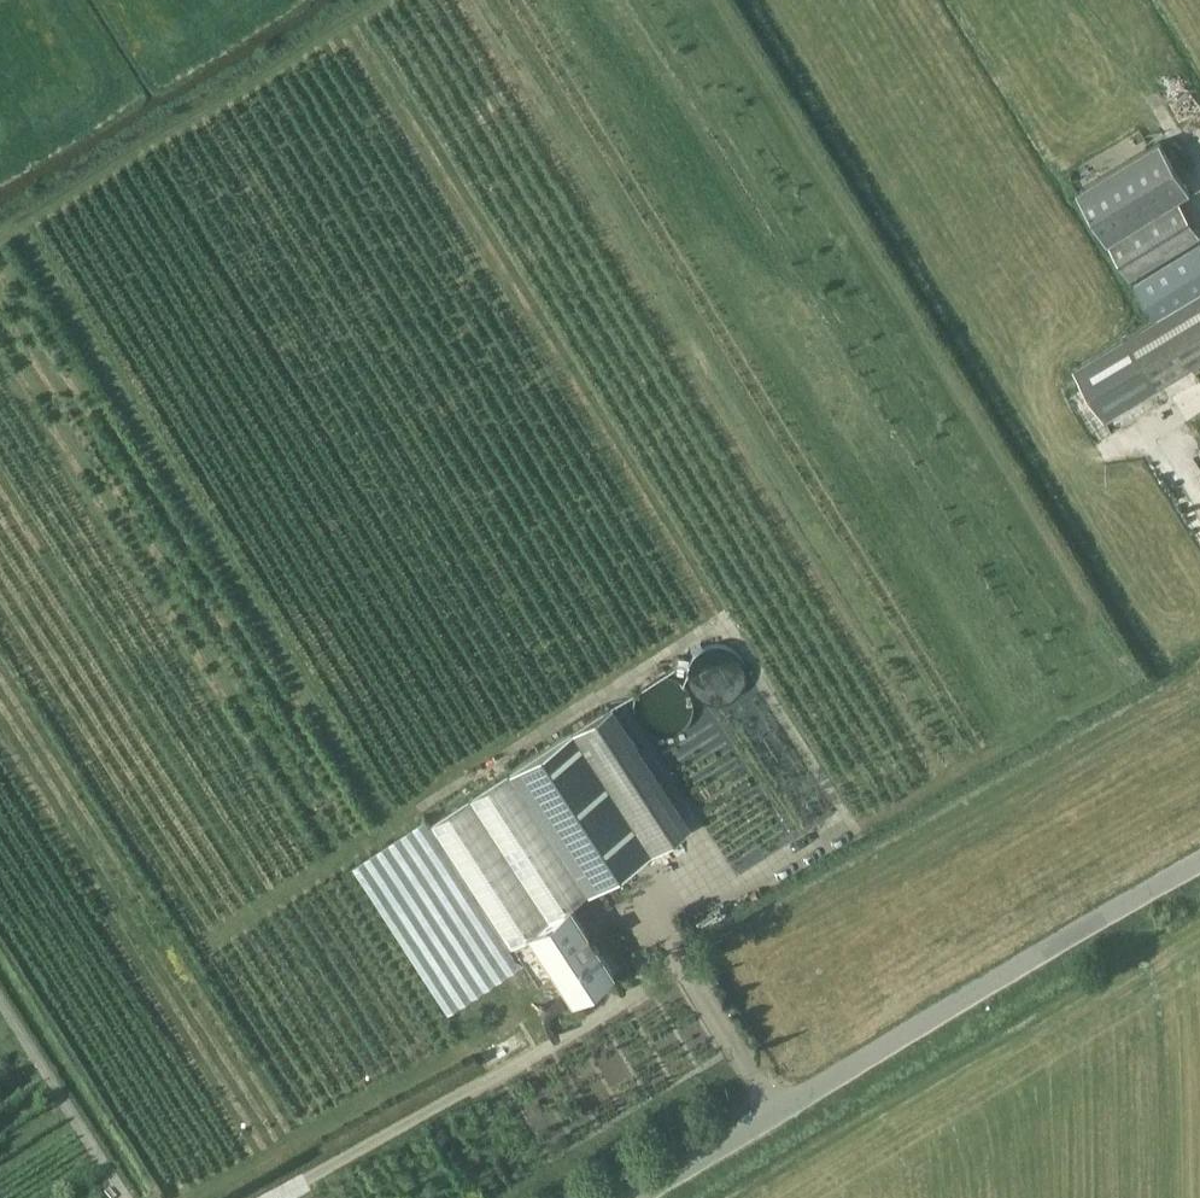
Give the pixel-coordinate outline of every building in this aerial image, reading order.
[(1108,241),(1191,191),(1161,141),(1078,191),(1108,241)] [(1199,234),(1199,232),(1181,200),(1110,243),(1130,276),(1199,234)] [(1199,289),(1199,240),(1136,279),(1157,315),(1199,289)] [(1126,338),(1156,389),(1199,363),(1199,293),(1126,338)] [(685,706),(685,704),(685,698),(683,693),(681,688),(678,684),(674,680),(667,677),(661,675),(657,674),(649,675),(644,676),(635,682),(630,687),(628,691),(626,698),(625,703),(625,708),(627,715),(630,720),(633,724),(637,728),(643,732),(654,734),(660,734),(666,732),(672,729),(676,726),(682,717),(684,712),(685,706)] [(611,704),(570,731),(429,823),(509,945),(512,944),(537,982),(553,972),(570,997),(610,971),(568,906),(649,853),(690,826),(611,704)]
